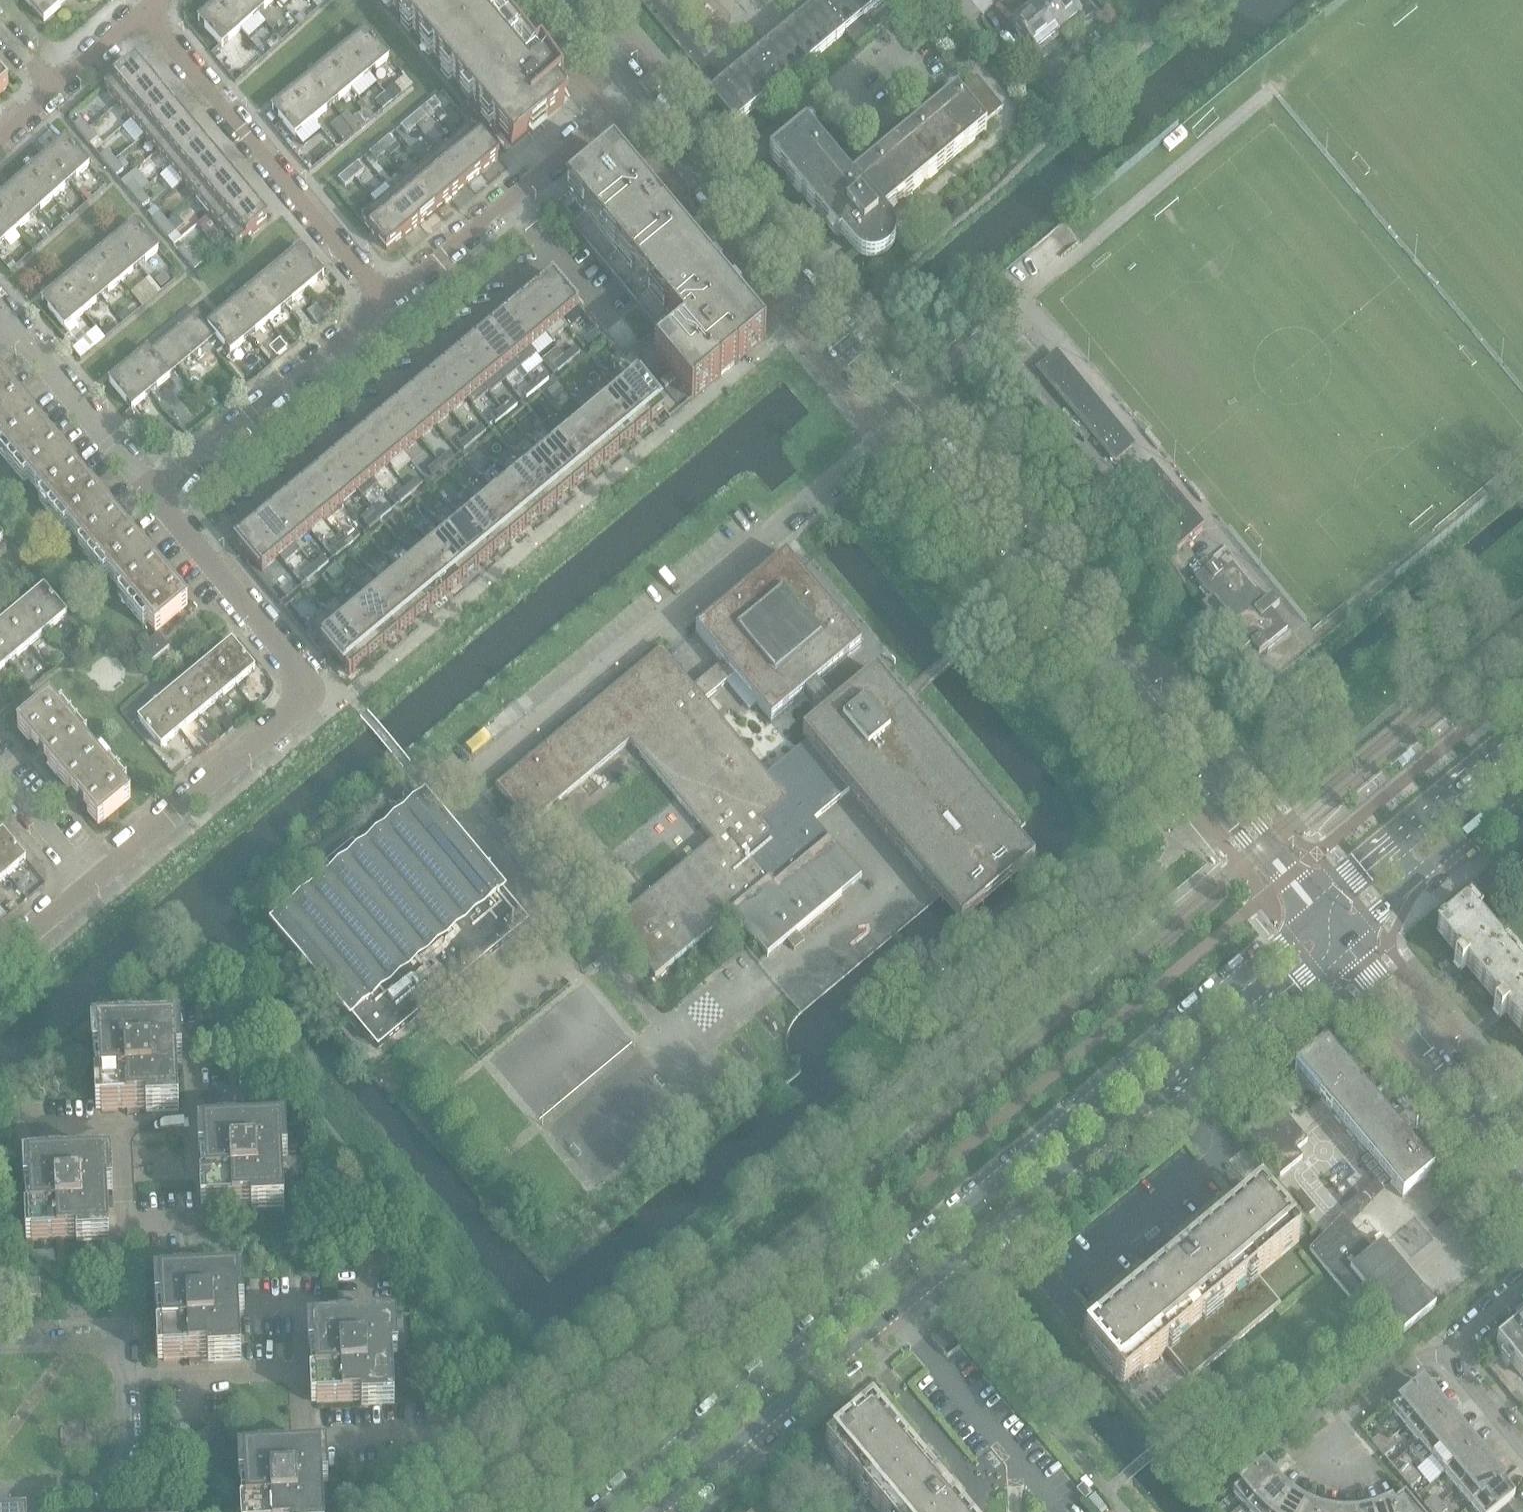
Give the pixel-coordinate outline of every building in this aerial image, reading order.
[(70,0),(24,0),(44,23),(70,0)] [(246,0),(221,0),(217,4),(240,31),(259,14),(246,0)] [(259,14),(274,0),(246,0),(259,14)] [(479,0),(388,0),(511,148),(565,103),(556,93),(564,88),(546,63),(545,64),(545,65),(537,71),(520,47),(519,48),(479,0)] [(820,2),(814,7),(810,10),(811,10),(709,95),(734,126),(846,33),(858,49),(877,33),(864,18),(885,0),(819,0),(820,2)] [(1085,0),(1072,0),(1070,1),(1069,0),(1041,0),(1035,5),(1059,35),(1081,17),(1085,21),(1095,12),(1085,0)] [(240,31),(217,4),(198,20),(222,47),(240,31)] [(1035,5),(1012,25),(1036,54),(1059,35),(1035,5)] [(282,27),(275,33),(281,40),(288,33),(282,27)] [(389,59),(366,31),(346,48),(369,75),(389,59)] [(244,61),(256,50),(251,44),(239,55),(244,61)] [(369,75),(346,48),(328,63),(351,90),(369,75)] [(717,75),(701,57),(692,65),(708,83),(717,75)] [(351,90),(328,63),(310,78),(333,106),(351,90)] [(119,106),(150,80),(136,64),(105,90),(119,106)] [(885,215),(987,130),(983,126),(1003,109),(977,77),(852,181),(836,162),(806,125),(769,156),(839,239),(841,236),(855,252),(859,256),(864,259),(869,260),(875,260),(881,259),(886,256),(890,252),(893,248),(895,242),(896,236),(895,231),(893,225),(891,222),(885,215)] [(333,106),(310,78),(292,93),(314,121),(333,106)] [(2,80),(0,81),(0,96),(9,88),(2,80)] [(132,122),(163,96),(150,80),(119,106),(132,122)] [(392,99),(405,89),(400,84),(388,94),(392,99)] [(314,121),(292,93),(273,109),(295,137),(314,121)] [(391,102),(385,93),(376,100),(383,109),(391,102)] [(145,137),(176,112),(163,96),(132,122),(145,137)] [(435,99),(427,105),(433,113),(439,108),(441,106),(435,99)] [(446,116),(439,108),(433,113),(440,121),(446,116)] [(365,124),(373,117),(366,109),(358,116),(365,124)] [(427,118),(421,110),(411,118),(417,126),(427,118)] [(158,153),(189,127),(176,112),(145,137),(158,153)] [(417,126),(411,118),(401,127),(408,134),(417,126)] [(82,119),(74,125),(82,135),(90,129),(82,119)] [(171,168),(202,143),(189,127),(158,153),(171,168)] [(498,158),(473,128),(456,142),(482,172),(498,158)] [(90,129),(82,135),(90,145),(98,138),(90,129)] [(396,144),(389,136),(380,145),(386,152),(396,144)] [(89,166),(65,140),(47,156),(71,183),(89,166)] [(482,172),(456,142),(440,155),(466,185),(482,172)] [(185,184),(215,158),(202,143),(171,168),(185,184)] [(386,152),(380,145),(370,153),(376,160),(386,152)] [(108,150),(100,157),(108,167),(116,160),(108,150)] [(466,185),(440,155),(425,168),(450,198),(466,185)] [(71,183),(47,156),(29,172),(53,198),(71,183)] [(543,458),(558,445),(574,432),(590,418),(606,405),(622,392),(637,379),(665,412),(665,413),(669,419),(692,401),(765,339),(673,229),(680,224),(660,200),(653,205),(613,157),(555,205),(658,329),(622,359),(622,360),(621,360),(300,629),(323,657),(329,652),(321,642),(337,629),(353,616),(369,603),(384,590),(400,576),(416,563),(432,550),(448,537),(463,524),(479,511),(495,497),(511,484),(527,471),(543,458)] [(198,200),(228,174),(215,158),(185,184),(198,200)] [(116,160),(108,167),(116,176),(124,169),(116,160)] [(364,170),(358,163),(348,171),(355,178),(364,170)] [(450,198),(425,168),(409,181),(435,211),(450,198)] [(355,178),(348,171),(339,179),(345,187),(355,178)] [(53,198),(29,172),(11,188),(36,214),(53,198)] [(211,215),(242,190),(228,174),(198,200),(211,215)] [(435,211),(409,181),(393,194),(419,224),(435,211)] [(134,182),(126,188),(134,198),(142,192),(134,182)] [(94,196),(100,191),(96,187),(90,191),(94,196)] [(11,188),(0,198),(0,211),(17,231),(36,214),(11,188)] [(224,231),(255,205),(242,190),(211,215),(224,231)] [(142,192),(134,198),(142,207),(150,201),(142,192)] [(419,224),(393,194),(378,207),(403,238),(419,224)] [(238,248),(268,222),(255,205),(224,231),(238,248)] [(403,238),(378,207),(361,221),(387,251),(403,238)] [(1095,213),(1090,207),(1085,211),(1090,217),(1095,213)] [(0,211),(0,246),(17,231),(0,211)] [(160,213),(152,219),(160,229),(168,223),(160,213)] [(168,223),(160,229),(168,239),(176,232),(168,223)] [(158,251),(136,224),(116,239),(139,267),(158,251)] [(139,267),(116,239),(98,255),(121,282),(139,267)] [(186,245),(178,251),(186,261),(194,254),(186,245)] [(324,276),(301,248),(283,263),(306,290),(324,276)] [(194,254),(186,261),(195,270),(202,264),(194,254)] [(121,282),(98,255),(80,270),(103,297),(121,282)] [(306,290),(283,263),(264,279),(287,306),(306,290)] [(103,297),(80,270),(61,285),(84,313),(103,297)] [(578,308),(553,277),(536,291),(562,322),(578,308)] [(287,306),(264,279),(246,294),(269,322),(287,306)] [(84,313),(61,285),(42,301),(65,329),(84,313)] [(562,322),(536,291),(521,304),(546,335),(562,322)] [(269,322),(246,294),(228,310),(250,337),(269,322)] [(546,335),(521,304),(505,317),(531,348),(546,335)] [(125,321),(131,315),(126,310),(120,316),(125,321)] [(250,337),(228,310),(209,325),(216,335),(231,353),(250,337)] [(216,335),(209,325),(198,311),(197,312),(197,313),(186,322),(204,345),(216,335)] [(531,348),(505,317),(489,330),(515,361),(531,348)] [(966,334),(975,326),(970,320),(962,326),(961,327),(966,334)] [(168,375),(204,345),(186,322),(149,353),(168,375)] [(111,333),(106,328),(101,332),(106,338),(111,333)] [(515,361),(489,330),(474,344),(499,374),(515,361)] [(590,345),(600,336),(595,330),(585,339),(590,345)] [(104,339),(98,331),(93,336),(100,343),(104,339)] [(499,374),(474,344),(458,357),(484,387),(499,374)] [(569,363),(580,353),(575,347),(564,356),(569,363)] [(168,375),(149,353),(148,350),(129,366),(152,393),(170,378),(168,375)] [(1132,447),(1055,355),(1038,369),(1079,418),(1070,424),(1085,442),(1093,435),(1115,462),(1132,447)] [(558,372),(569,363),(564,356),(553,366),(558,372)] [(484,387),(458,357),(442,370),(468,400),(484,387)] [(152,393),(129,366),(110,382),(132,409),(152,393)] [(468,400),(442,370),(427,383),(452,413),(468,400)] [(538,389),(549,380),(544,374),(533,383),(538,389)] [(665,412),(637,379),(622,392),(650,426),(665,413),(665,412)] [(452,413),(427,383),(411,396),(437,427),(452,413)] [(527,398),(538,389),(533,383),(521,392),(527,398)] [(547,391),(554,400),(564,392),(557,383),(547,391)] [(27,413),(17,402),(14,405),(2,390),(0,387),(0,436),(27,413)] [(650,426),(622,392),(606,405),(634,439),(650,426)] [(437,427),(411,396),(395,409),(420,440),(437,427)] [(506,415),(517,406),(512,400),(501,409),(506,415)] [(634,439),(606,405),(590,418),(618,452),(634,439)] [(420,440),(395,409),(379,423),(404,453),(420,440)] [(495,424),(506,415),(501,409),(490,418),(495,424)] [(67,461),(57,450),(54,452),(35,429),(38,427),(27,413),(0,436),(0,447),(35,488),(67,461)] [(618,452),(590,418),(574,432),(602,465),(618,452)] [(404,453),(379,423),(363,436),(389,466),(404,453)] [(475,441),(486,432),(481,426),(470,435),(475,441)] [(602,465),(574,432),(558,445),(586,478),(602,465)] [(464,451),(475,441),(470,435),(459,444),(464,451)] [(389,466),(363,436),(347,449),(373,479),(389,466)] [(586,478),(558,445),(543,458),(571,491),(586,478)] [(373,479),(347,449),(332,462),(357,493),(373,479)] [(443,467),(455,458),(449,452),(438,461),(443,467)] [(571,491),(543,458),(527,471),(555,505),(571,491)] [(74,536),(107,509),(97,498),(94,500),(75,478),(78,475),(67,461),(35,488),(74,536)] [(432,477),(443,467),(438,461),(427,471),(432,477)] [(357,493),(332,462),(316,475),(342,506),(357,493)] [(1202,530),(1151,469),(1126,490),(1177,551),(1202,530)] [(555,505),(527,471),(511,484),(539,518),(555,505)] [(342,506),(316,475),(300,488),(326,519),(342,506)] [(412,494),(423,484),(418,478),(407,488),(412,494)] [(539,518),(511,484),(495,497),(523,531),(539,518)] [(326,519),(300,488),(285,501),(310,532),(326,519)] [(401,503),(412,494),(407,488),(396,497),(401,503)] [(523,531),(495,497),(479,511),(507,544),(523,531)] [(310,532),(285,501),(269,514),(295,545),(310,532)] [(380,520),(392,511),(387,504),(375,514),(380,520)] [(114,584),(147,557),(137,545),(134,548),(115,525),(118,523),(107,509),(74,536),(114,584)] [(507,544),(479,511),(463,524),(492,557),(507,544)] [(408,522),(399,512),(389,521),(397,531),(408,522)] [(295,545),(269,514),(253,527),(279,558),(295,545)] [(370,529),(380,520),(375,514),(365,523),(370,529)] [(492,557),(463,524),(448,537),(476,571),(492,557)] [(279,558),(253,527),(237,541),(262,572),(279,558)] [(349,546),(360,537),(355,531),(344,540),(349,546)] [(476,571),(448,537),(432,550),(460,584),(476,571)] [(338,555),(349,546),(344,540),(333,549),(338,555)] [(460,584),(432,550),(416,563),(444,597),(460,584)] [(612,926),(655,978),(732,914),(768,957),(861,879),(813,821),(850,791),(961,924),(1035,863),(881,679),(876,673),(835,708),(816,684),(861,647),(842,624),(846,621),(809,576),(805,579),(786,556),(751,585),(741,594),(731,602),(696,632),(723,664),(694,688),(662,650),(496,788),(529,827),(630,743),(713,842),(612,926)] [(155,633),(188,606),(177,593),(173,596),(154,573),(158,570),(147,557),(114,584),(155,633)] [(318,572),(329,563),(324,557),(313,566),(318,572)] [(444,597),(416,563),(400,576),(428,610),(444,597)] [(1271,611),(1280,605),(1272,595),(1260,605),(1252,596),(1255,594),(1232,566),(1222,574),(1214,564),(1195,580),(1211,599),(1202,607),(1241,654),(1251,645),(1259,654),(1287,631),(1271,611)] [(307,581),(318,572),(313,566),(302,575),(307,581)] [(334,583),(343,575),(336,566),(327,574),(334,583)] [(428,610),(400,576),(384,590),(413,623),(428,610)] [(286,599),(297,590),(291,584),(281,592),(286,599)] [(67,615),(44,588),(25,604),(48,632),(67,615)] [(413,623),(384,590),(369,603),(397,637),(413,623)] [(397,637),(369,603),(353,616),(381,650),(397,637)] [(48,632),(25,604),(7,619),(29,647),(48,632)] [(381,650),(353,616),(337,629),(365,663),(381,650)] [(7,619),(0,625),(0,649),(11,662),(29,647),(7,619)] [(365,663),(337,629),(321,642),(329,652),(349,676),(365,663)] [(152,664),(170,649),(158,635),(140,650),(152,664)] [(255,670),(232,642),(213,658),(235,686),(255,670)] [(0,649),(0,671),(11,662),(0,649)] [(235,686),(213,658),(194,674),(217,701),(235,686)] [(217,701),(194,674),(176,689),(199,716),(217,701)] [(199,716),(176,689),(157,705),(180,732),(199,716)] [(58,778),(90,751),(50,702),(18,729),(29,743),(32,740),(51,763),(48,765),(58,778)] [(180,732),(157,705),(139,720),(161,748),(180,732)] [(237,725),(230,717),(222,724),(228,732),(237,725)] [(218,739),(209,729),(199,737),(208,748),(218,739)] [(131,799),(123,790),(90,751),(58,778),(68,790),(72,788),(82,800),(91,810),(87,813),(98,826),(131,799)] [(449,991),(528,926),(425,803),(364,854),(353,841),(327,863),(338,876),(276,927),(337,999),(379,1050),(439,1000),(443,1005),(448,1001),(453,997),(449,991)] [(3,833),(0,836),(0,868),(7,876),(26,861),(3,833)] [(1482,986),(1516,958),(1514,955),(1510,958),(1477,919),(1469,909),(1473,906),(1470,903),(1443,925),(1442,924),(1438,928),(1439,929),(1437,931),(1459,957),(1454,962),(1462,971),(1467,967),(1482,986)] [(1522,1031),(1522,974),(1514,963),(1518,960),(1516,958),(1482,986),(1498,1004),(1493,1009),(1501,1018),(1506,1014),(1522,1033),(1522,1031)] [(179,1109),(177,1065),(176,1041),(176,1030),(98,1035),(102,1112),(128,1111),(128,1106),(139,1105),(139,1111),(179,1109)] [(1397,1130),(1345,1068),(1326,1045),(1325,1044),(1295,1070),(1296,1070),(1297,1070),(1353,1137),(1403,1197),(1402,1198),(1403,1199),(1433,1173),(1432,1172),(1432,1173),(1405,1140),(1417,1130),(1409,1120),(1397,1130)] [(1307,1142),(1291,1122),(1282,1111),(1271,1120),(1265,1113),(1242,1132),(1280,1177),(1302,1158),(1296,1151),(1307,1142)] [(285,1205),(281,1127),(203,1130),(204,1158),(210,1157),(210,1170),(205,1171),(205,1177),(212,1177),(212,1181),(206,1181),(207,1208),(285,1205)] [(103,1211),(103,1200),(108,1200),(106,1160),(28,1164),(30,1210),(37,1210),(37,1214),(31,1214),(32,1241),(110,1238),(108,1211),(103,1211)] [(1280,1306),(1256,1277),(1299,1242),(1261,1196),(1220,1230),(1219,1229),(1181,1261),(1173,1251),(1155,1266),(1163,1275),(1125,1307),(1126,1308),(1085,1342),(1088,1346),(1120,1384),(1123,1388),(1166,1353),(1190,1381),(1280,1306)] [(1383,1243),(1372,1252),(1350,1226),(1342,1216),(1309,1250),(1358,1308),(1372,1297),(1403,1334),(1436,1306),(1383,1243)] [(241,1358),(238,1280),(160,1284),(164,1362),(190,1360),(190,1354),(201,1354),(201,1360),(241,1358)] [(1496,1346),(1522,1378),(1522,1323),(1496,1346)] [(395,1401),(392,1350),(391,1324),(313,1327),(314,1354),(320,1354),(320,1367),(315,1367),(315,1374),(322,1373),(322,1377),(316,1378),(317,1405),(395,1401)] [(1406,1427),(1436,1402),(1422,1385),(1392,1410),(1406,1427)] [(1419,1442),(1449,1417),(1436,1402),(1406,1427),(1419,1442)] [(952,1506),(962,1498),(955,1490),(948,1481),(938,1489),(906,1451),(905,1452),(871,1411),(858,1422),(858,1421),(849,1429),(838,1438),(825,1449),(878,1511),(957,1511),(952,1506)] [(1432,1458),(1462,1433),(1449,1417),(1419,1442),(1432,1458)] [(1378,1450),(1389,1441),(1382,1433),(1371,1442),(1378,1450)] [(1445,1474),(1475,1448),(1462,1433),(1432,1458),(1445,1474)] [(1384,1458),(1395,1448),(1389,1441),(1378,1450),(1384,1458)] [(1458,1490),(1488,1464),(1475,1448),(1445,1474),(1458,1490)] [(321,1453),(282,1455),(282,1460),(271,1460),(271,1455),(244,1457),(246,1511),(324,1511),(321,1453)] [(1471,1505),(1501,1480),(1488,1464),(1458,1490),(1471,1505)] [(1404,1481),(1415,1472),(1409,1465),(1398,1474),(1404,1481)] [(1247,1509),(1277,1484),(1263,1468),(1233,1493),(1243,1505),(1247,1509)] [(1410,1489),(1421,1480),(1415,1472),(1404,1481),(1410,1489)] [(1515,1496),(1501,1480),(1471,1505),(1477,1511),(1496,1511),(1515,1496)] [(1289,1496),(1277,1484),(1247,1509),(1243,1505),(1235,1511),(1277,1511),(1289,1496)] [(1092,1495),(1088,1491),(1083,1486),(1076,1491),(1085,1501),(1092,1495)] [(1405,1495),(1389,1505),(1393,1511),(1419,1511),(1405,1495)] [(1304,1506),(1289,1496),(1277,1511),(1301,1511),(1304,1506)] [(1441,1504),(1435,1496),(1424,1505),(1429,1511),(1431,1511),(1441,1504)] [(1447,1511),(1441,1504),(1431,1511),(1446,1511),(1447,1511)]
